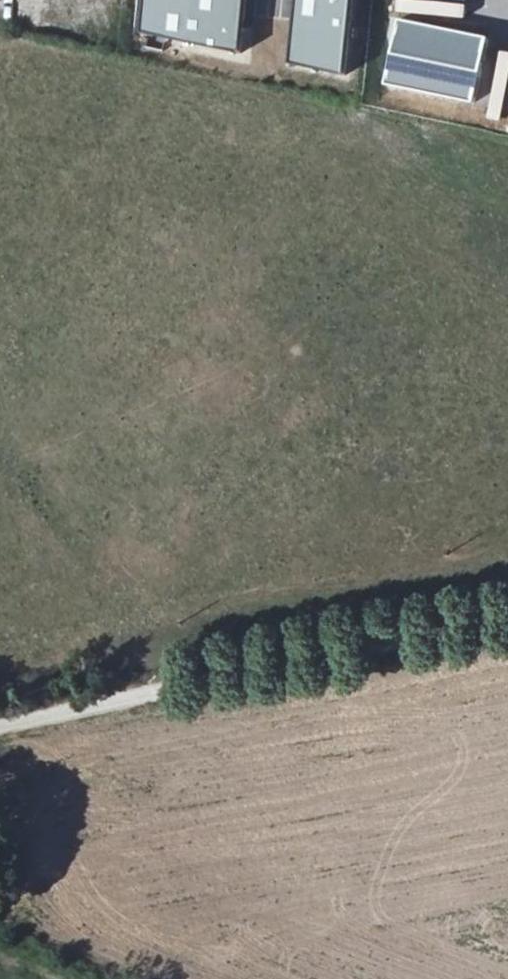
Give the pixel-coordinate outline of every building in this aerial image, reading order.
[(144,29),(239,49),(244,0),(146,0),(144,29)] [(292,56),(347,70),(352,0),(298,0),(292,56)] [(487,36),(398,16),(385,82),(476,96),(487,36)]
